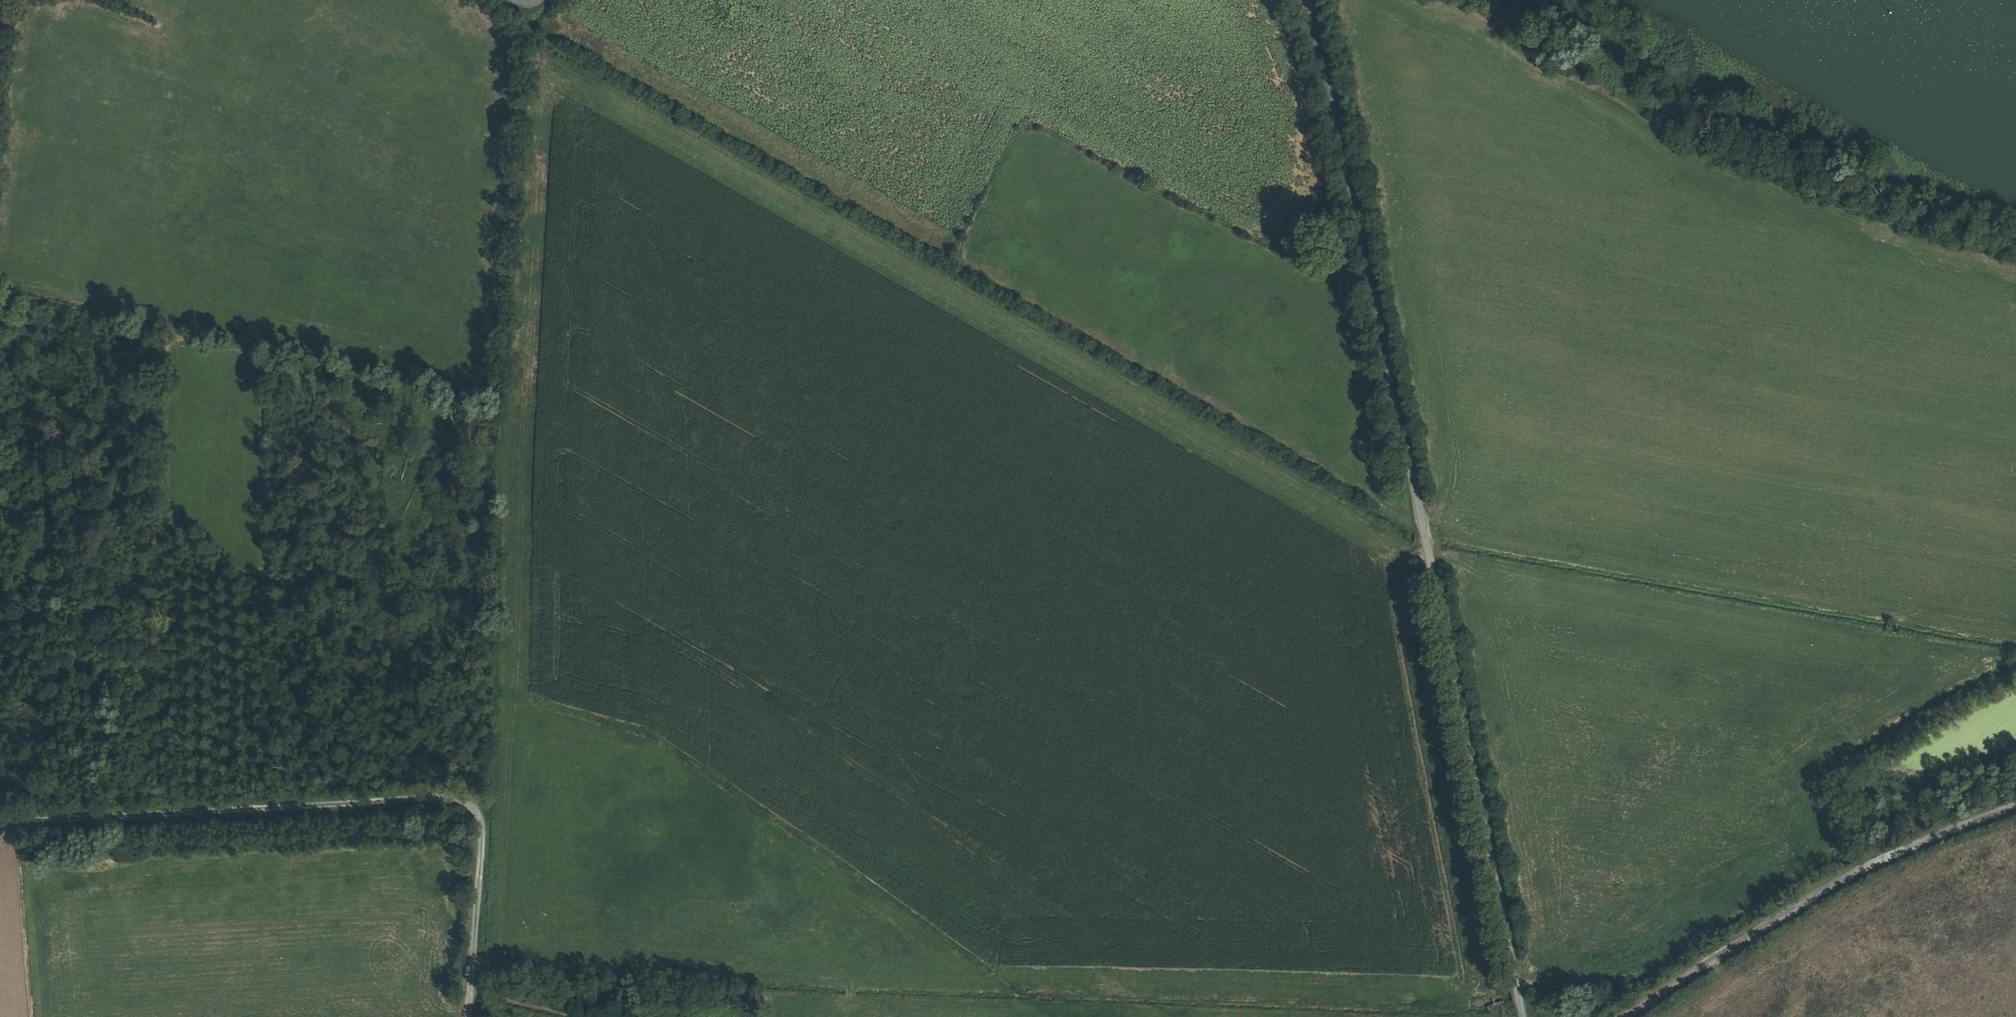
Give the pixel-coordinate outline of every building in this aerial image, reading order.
[(1432,474),(1433,482),(1441,481),(1440,473),(1432,474)]
